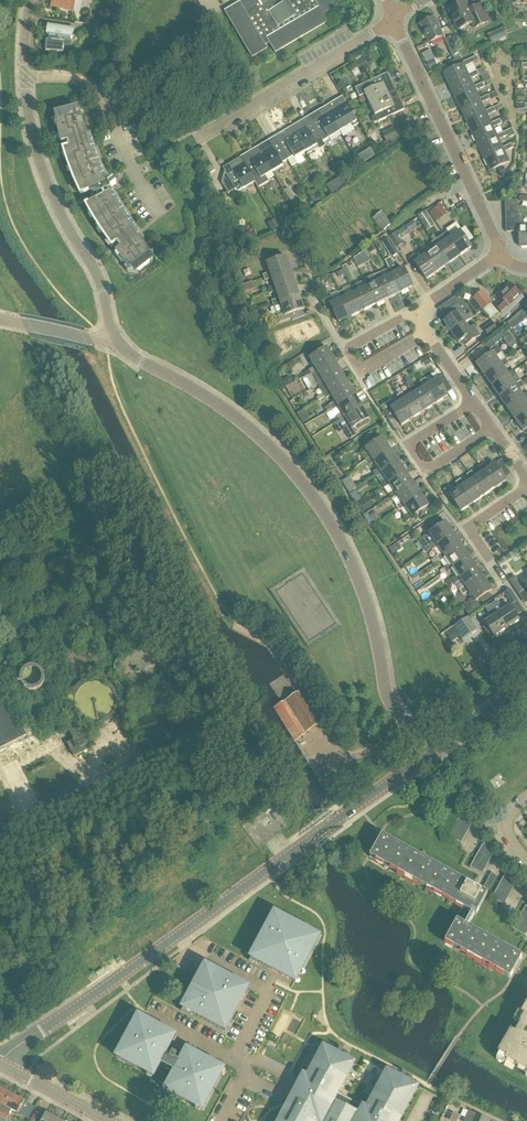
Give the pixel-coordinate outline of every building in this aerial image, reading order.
[(51,6),(73,12),(76,0),(53,0),(51,6)] [(333,0),(244,0),(224,11),(225,12),(226,12),(252,57),(251,58),(252,59),(268,50),(265,46),(269,44),(275,54),(276,54),(276,53),(326,23),(327,24),(328,23),(323,15),(338,6),(337,6),(336,6),(333,0)] [(470,10),(466,2),(448,10),(458,30),(472,24),(474,29),(488,22),(480,5),(470,10)] [(429,43),(443,37),(435,18),(420,24),(429,43)] [(47,40),(45,51),(63,53),(63,47),(70,47),(71,39),(72,39),(74,28),(48,24),(47,35),(49,36),(49,41),(47,40)] [(110,36),(111,28),(100,26),(99,34),(110,36)] [(491,43),(506,37),(502,30),(488,36),(491,43)] [(460,51),(453,36),(444,40),(452,57),(461,53),(460,51)] [(460,51),(461,53),(463,57),(469,54),(468,50),(463,49),(460,51)] [(463,65),(443,74),(449,87),(469,78),(468,76),(464,68),(473,64),(479,61),(476,56),(471,59),(462,63),(463,65)] [(359,72),(369,67),(364,57),(354,63),(359,72)] [(430,71),(438,67),(434,58),(426,62),(430,71)] [(469,78),(449,87),(455,99),(475,90),(474,88),(470,80),(478,76),(477,72),(468,76),(469,78)] [(369,104),(395,91),(387,73),(361,85),(361,86),(355,88),(359,97),(365,95),(369,104)] [(475,90),(455,99),(461,111),(481,102),(480,100),(476,92),(484,88),(482,84),(474,88),(475,90)] [(395,91),(369,104),(375,115),(372,116),(372,119),(374,122),(375,123),(378,122),(404,109),(395,91)] [(496,92),(489,95),(491,101),(499,98),(496,92)] [(481,102),(461,111),(467,123),(486,114),(486,112),(482,104),(490,100),(488,96),(480,100),(481,102)] [(336,100),(325,106),(339,131),(350,125),(353,127),(359,124),(357,121),(348,106),(343,98),(339,100),(337,101),(336,100)] [(319,123),(313,126),(322,141),(323,141),(339,131),(325,106),(313,113),(319,123)] [(486,114),(467,123),(472,135),(492,126),(492,125),(488,116),(496,112),(494,108),(486,112),(486,114)] [(76,115),(75,110),(58,115),(59,120),(55,121),(61,144),(66,142),(68,148),(63,149),(67,165),(73,180),(80,195),(88,191),(93,193),(98,193),(103,192),(103,193),(107,191),(107,190),(110,188),(116,184),(113,180),(108,183),(107,182),(104,184),(98,170),(93,157),(88,142),(80,114),(76,115)] [(302,120),(291,127),(306,151),(305,152),(307,155),(318,148),(319,150),(326,147),(323,141),(322,141),(313,126),(308,129),(302,120)] [(492,126),(472,135),(478,147),(498,138),(497,137),(493,128),(502,125),(500,121),(492,125),(492,126)] [(397,125),(382,133),(388,144),(403,137),(397,125)] [(285,143),(280,146),(288,160),(293,157),(294,158),(305,152),(306,151),(291,127),(280,133),(285,143)] [(498,138),(478,147),(484,159),(504,150),(503,149),(499,141),(507,137),(508,139),(515,136),(512,129),(497,137),(498,138)] [(373,145),(381,140),(376,131),(368,135),(373,145)] [(268,140),(257,147),(272,172),(283,165),(282,164),(288,160),(280,146),(274,150),(268,140)] [(504,150),(484,159),(490,172),(510,163),(505,153),(513,149),(511,145),(503,149),(504,150)] [(251,163),(245,167),(254,182),(258,188),(269,182),(265,176),(272,172),(257,147),(246,154),(251,163)] [(237,192),(254,182),(245,167),(240,157),(222,167),(229,178),(221,182),(228,194),(236,189),(237,192)] [(356,160),(351,163),(354,169),(359,166),(356,160)] [(151,254),(133,231),(124,219),(116,206),(108,193),(85,206),(94,221),(102,234),(111,247),(116,244),(119,248),(115,252),(130,271),(133,268),(136,272),(150,260),(147,257),(151,254)] [(436,222),(447,215),(440,205),(430,212),(436,222)] [(427,231),(435,226),(425,211),(418,216),(427,231)] [(382,232),(391,225),(382,212),(372,219),(382,232)] [(285,215),(279,218),(282,225),(289,222),(285,215)] [(517,217),(517,220),(517,226),(519,226),(519,232),(520,247),(526,247),(526,225),(522,225),(521,217),(518,217),(517,217)] [(401,237),(420,226),(416,220),(398,231),(401,237)] [(247,244),(259,238),(254,230),(243,235),(247,244)] [(448,239),(460,256),(471,248),(459,231),(451,237),(448,232),(443,235),(447,240),(448,239)] [(396,233),(390,237),(397,248),(403,245),(396,233)] [(386,249),(393,245),(389,238),(388,238),(386,234),(380,238),(383,242),(381,242),(386,249)] [(448,239),(447,240),(440,245),(437,239),(432,243),(435,248),(437,247),(448,264),(460,256),(448,239)] [(392,258),(399,253),(393,245),(386,249),(392,258)] [(371,258),(382,256),(381,247),(370,249),(371,258)] [(437,272),(448,264),(437,247),(435,248),(429,253),(425,247),(420,251),(424,256),(425,255),(437,272)] [(364,265),(370,262),(365,252),(359,255),(364,265)] [(424,256),(418,261),(414,255),(409,259),(413,265),(415,264),(426,280),(437,272),(425,255),(424,256)] [(273,277),(291,270),(287,257),(268,264),(271,271),(263,274),(265,280),(273,277)] [(390,276),(399,294),(412,287),(404,269),(395,273),(392,267),(386,270),(389,276),(390,276)] [(277,289),(296,283),(291,270),(273,277),(275,284),(268,287),(270,293),(277,290),(277,289)] [(389,276),(382,280),(379,274),(374,276),(377,282),(378,282),(387,299),(399,294),(390,276),(389,276)] [(377,282),(370,285),(367,279),(362,282),(365,288),(366,287),(375,305),(387,299),(378,282),(377,282)] [(282,302),(300,296),(296,283),(277,289),(277,290),(280,297),(272,300),(274,306),(282,303),(282,302)] [(521,296),(510,285),(504,291),(504,290),(497,296),(501,301),(495,307),(501,313),(513,301),(514,302),(521,296)] [(365,288),(358,292),(355,286),(350,288),(352,294),(354,294),(363,312),(375,305),(366,287),(365,288)] [(497,313),(491,305),(492,304),(482,291),(473,299),(483,311),(490,319),(497,313)] [(354,294),(352,294),(346,297),(343,292),(337,294),(340,300),(342,299),(350,317),(363,312),(354,294)] [(282,302),(282,303),(284,310),(277,313),(277,314),(276,314),(279,323),(292,319),(290,314),(305,309),(300,296),(282,302)] [(342,299),(340,300),(333,303),(330,298),(321,302),(327,314),(332,312),(338,324),(350,317),(342,299)] [(451,332),(464,323),(460,317),(465,313),(458,303),(443,313),(447,318),(443,321),(451,332)] [(526,319),(524,315),(526,313),(526,309),(508,325),(513,331),(526,319)] [(464,323),(451,332),(458,343),(462,340),(466,345),(475,339),(481,335),(473,325),(468,328),(464,323)] [(488,335),(496,329),(492,324),(484,329),(488,335)] [(486,353),(496,345),(495,344),(509,335),(505,330),(492,340),(482,347),(486,353)] [(316,370),(334,360),(327,348),(321,351),(318,346),(306,353),(309,358),(314,366),(308,370),(311,374),(311,375),(317,372),(316,370)] [(500,365),(499,364),(495,357),(501,353),(497,349),(491,353),(492,354),(476,365),(484,376),(500,365)] [(323,382),(341,372),(334,360),(316,370),(317,372),(311,375),(311,374),(303,379),(309,390),(318,386),(318,387),(324,384),(323,382)] [(509,365),(506,361),(505,360),(499,364),(500,365),(484,376),(492,387),(508,376),(507,375),(503,369),(509,365)] [(516,387),(515,386),(511,380),(516,376),(513,371),(507,375),(508,376),(492,387),(500,399),(516,387)] [(324,384),(318,387),(322,394),(324,397),(325,399),(331,395),(330,394),(347,383),(341,372),(323,382),(324,384)] [(425,387),(436,405),(448,397),(446,394),(452,390),(449,386),(443,376),(437,380),(429,385),(425,379),(420,383),(424,388),(425,387)] [(409,377),(405,379),(411,388),(408,390),(412,396),(414,395),(424,412),(436,405),(425,387),(424,388),(417,392),(413,387),(414,386),(409,377)] [(523,397),(519,391),(526,385),(526,378),(521,382),(515,386),(516,387),(500,399),(507,410),(513,406),(524,398),(523,397)] [(337,405),(354,395),(347,383),(330,394),(331,395),(335,402),(329,405),(332,410),(338,407),(337,405)] [(414,395),(412,396),(406,399),(402,394),(397,397),(401,402),(402,401),(413,418),(424,412),(414,395)] [(526,402),(526,401),(526,394),(523,397),(524,398),(513,406),(507,410),(515,421),(526,413),(526,402)] [(344,417),(361,407),(354,395),(337,405),(338,407),(342,413),(336,417),(339,422),(345,419),(344,417)] [(402,401),(401,402),(394,406),(391,400),(380,407),(390,422),(396,418),(401,426),(413,418),(402,401)] [(344,417),(345,419),(348,425),(342,428),(346,434),(349,440),(357,435),(353,428),(356,426),(358,430),(370,423),(368,419),(361,407),(344,417)] [(515,421),(523,432),(526,430),(526,413),(515,421)] [(373,461),(390,449),(383,438),(366,449),(371,457),(365,460),(369,466),(374,462),(373,461)] [(381,472),(398,461),(390,449),(373,461),(374,462),(378,468),(373,472),(376,477),(382,473),(381,472)] [(480,466),(478,467),(482,473),(483,472),(495,489),(506,481),(504,478),(500,472),(506,468),(501,460),(495,464),(487,470),(483,464),(481,461),(478,463),(480,466)] [(388,483),(405,472),(398,461),(381,472),(382,473),(386,479),(380,483),(384,488),(389,485),(389,484),(388,483)] [(396,494),(413,483),(405,472),(388,483),(389,484),(389,485),(393,491),(388,495),(391,499),(396,496),(397,496),(396,494)] [(469,474),(467,475),(471,481),(472,480),(483,496),(495,489),(483,472),(482,473),(475,478),(472,472),(471,472),(469,474)] [(472,480),(471,481),(464,485),(460,480),(456,483),(459,488),(461,488),(472,504),(483,496),(472,480)] [(403,506),(420,494),(413,483),(396,494),(397,496),(396,496),(401,502),(395,506),(399,511),(404,507),(403,506)] [(461,488),(459,488),(453,493),(449,487),(444,490),(449,497),(450,496),(461,511),(472,504),(461,488)] [(403,506),(404,507),(408,513),(403,517),(406,522),(413,518),(412,516),(419,512),(422,517),(430,511),(427,507),(428,506),(420,494),(403,506)] [(437,545),(454,534),(447,522),(422,538),(428,546),(430,546),(433,550),(438,547),(437,545)] [(445,556),(462,545),(454,534),(437,545),(438,547),(442,553),(437,556),(440,561),(446,558),(445,556)] [(452,568),(469,557),(462,545),(445,556),(446,558),(450,564),(444,568),(448,573),(453,569),(452,568)] [(460,579),(477,568),(469,557),(452,568),(453,569),(458,576),(452,579),(455,584),(461,580),(460,579)] [(467,590),(484,579),(477,568),(460,579),(461,580),(465,587),(460,590),(463,595),(468,591),(467,590)] [(518,595),(525,590),(516,576),(509,581),(518,595)] [(467,590),(468,591),(473,598),(467,602),(468,603),(463,607),(468,615),(480,606),(477,601),(492,591),(484,579),(467,590)] [(511,605),(517,601),(518,601),(510,589),(503,593),(511,605)] [(491,605),(507,629),(519,621),(510,606),(503,611),(497,601),(491,605)] [(495,637),(507,629),(491,605),(485,609),(491,618),(485,623),(487,625),(483,628),(491,639),(494,637),(495,637)] [(463,640),(478,630),(470,618),(455,628),(463,640)] [(23,640),(20,642),(19,643),(18,644),(18,645),(18,647),(18,649),(18,650),(19,651),(20,652),(21,653),(22,654),(25,655),(28,654),(29,653),(31,652),(31,651),(32,650),(32,649),(32,647),(32,645),(32,644),(31,643),(30,642),(29,641),(28,640),(26,640),(25,640),(24,640),(23,640)] [(1,662),(0,663),(0,672),(1,673),(2,673),(3,674),(6,675),(9,674),(10,673),(11,672),(12,672),(13,671),(13,669),(13,667),(13,666),(13,664),(12,663),(11,662),(9,661),(8,660),(7,660),(6,660),(5,660),(3,660),(1,662)] [(30,674),(27,676),(26,678),(25,679),(24,681),(24,683),(24,686),(25,688),(26,689),(27,690),(28,691),(30,692),(33,693),(37,692),(39,691),(41,690),(41,689),(42,687),(43,685),(43,683),(43,681),(42,679),(41,677),(40,676),(38,675),(37,674),(35,674),(33,674),(32,674),(30,674)] [(0,696),(0,750),(26,737),(4,694),(0,696)] [(295,742),(305,734),(318,726),(298,694),(285,702),(274,708),(295,742)] [(74,757),(94,747),(87,734),(68,744),(74,757)] [(475,821),(463,814),(459,820),(471,827),(475,821)] [(471,827),(459,820),(456,826),(468,833),(471,827)] [(468,833),(456,826),(453,832),(465,839),(468,833)] [(449,838),(462,845),(465,839),(453,832),(449,838)] [(481,891),(382,836),(370,858),(471,914),(465,926),(458,922),(446,943),(511,979),(523,958),(469,928),(476,916),(477,917),(488,895),(497,876),(491,873),(481,891)] [(483,875),(496,852),(483,845),(470,868),(483,875)] [(517,882),(505,876),(502,882),(514,888),(517,882)] [(514,888),(502,882),(499,888),(511,894),(514,888)] [(511,894),(499,888),(495,893),(508,900),(511,894)] [(492,899),(504,906),(508,900),(495,893),(492,899)] [(250,958),(251,959),(253,956),(257,959),(256,961),(261,964),(272,970),(273,968),(281,972),(280,974),(295,982),(319,937),(318,937),(317,939),(313,937),(314,935),(308,932),(309,932),(274,914),(276,916),(274,920),(272,919),(269,924),(250,958)] [(520,918),(517,923),(526,929),(526,922),(520,918)] [(526,936),(526,935),(526,929),(517,923),(514,929),(526,936)] [(200,976),(182,1009),(183,1009),(185,1007),(189,1009),(188,1011),(193,1013),(192,1014),(225,1031),(225,1030),(223,1029),(225,1025),(227,1026),(230,1021),(236,1011),(234,1010),(238,1001),(240,1003),(248,989),(205,966),(205,967),(207,968),(205,973),(203,971),(200,976)] [(488,974),(481,983),(491,990),(498,981),(488,974)] [(508,1020),(516,1024),(497,1058),(526,1074),(526,985),(508,1020)] [(175,1037),(175,1036),(144,1020),(143,1021),(143,1022),(137,1020),(139,1017),(138,1017),(128,1035),(127,1039),(126,1039),(119,1052),(120,1052),(122,1053),(119,1058),(117,1056),(116,1057),(148,1074),(148,1073),(149,1071),(154,1074),(153,1077),(160,1065),(175,1072),(168,1085),(169,1085),(170,1086),(168,1091),(165,1090),(165,1091),(196,1107),(197,1107),(197,1105),(202,1108),(201,1110),(202,1111),(212,1092),(213,1088),(214,1088),(221,1076),(220,1075),(218,1074),(221,1069),(223,1071),(224,1070),(192,1053),(191,1056),(186,1053),(188,1050),(187,1050),(184,1055),(170,1047),(172,1042),(170,1041),(172,1036),(175,1037)] [(333,1053),(313,1091),(309,1089),(302,1104),(295,1100),(291,1108),(287,1106),(279,1120),(400,1120),(417,1088),(387,1071),(367,1109),(338,1093),(354,1063),(336,1054),(336,1055),(333,1053)] [(0,1089),(0,1115),(11,1095),(0,1089)] [(0,1115),(0,1120),(6,1120),(12,1110),(18,1113),(24,1102),(11,1095),(0,1115)] [(30,1120),(39,1120),(42,1115),(35,1112),(30,1120)] [(470,1112),(466,1120),(489,1120),(470,1112)]
